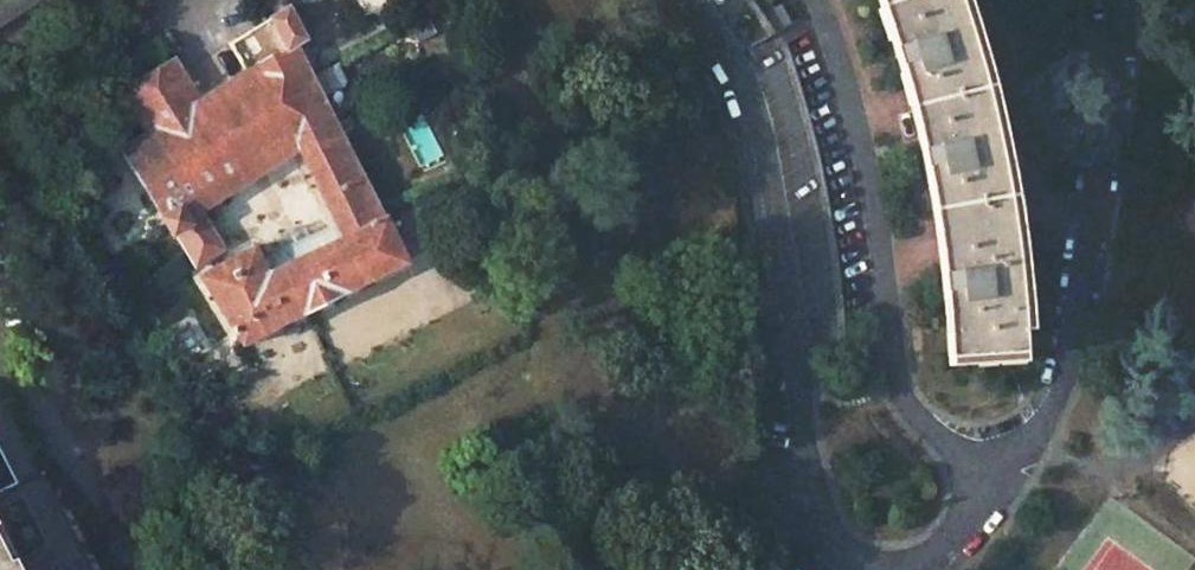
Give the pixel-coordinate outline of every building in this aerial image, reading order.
[(882,0),(917,113),(934,181),(944,248),(953,350),(1018,345),(1014,286),(1011,249),(1007,222),(998,163),(993,138),(987,112),(981,88),(975,63),(968,39),(962,21),(956,0),(882,0)] [(789,26),(779,7),(762,16),(774,34),(789,26)] [(248,71),(202,101),(176,60),(123,95),(148,135),(122,152),(195,268),(225,249),(203,213),(301,151),(338,226),(312,238),(304,228),(299,226),(279,236),(279,240),(283,252),(265,261),(258,248),(200,277),(244,348),(412,264),(389,216),(385,217),(301,45),(307,42),(291,11),(234,46),(248,71)] [(0,536),(0,569),(17,569),(0,536)]
